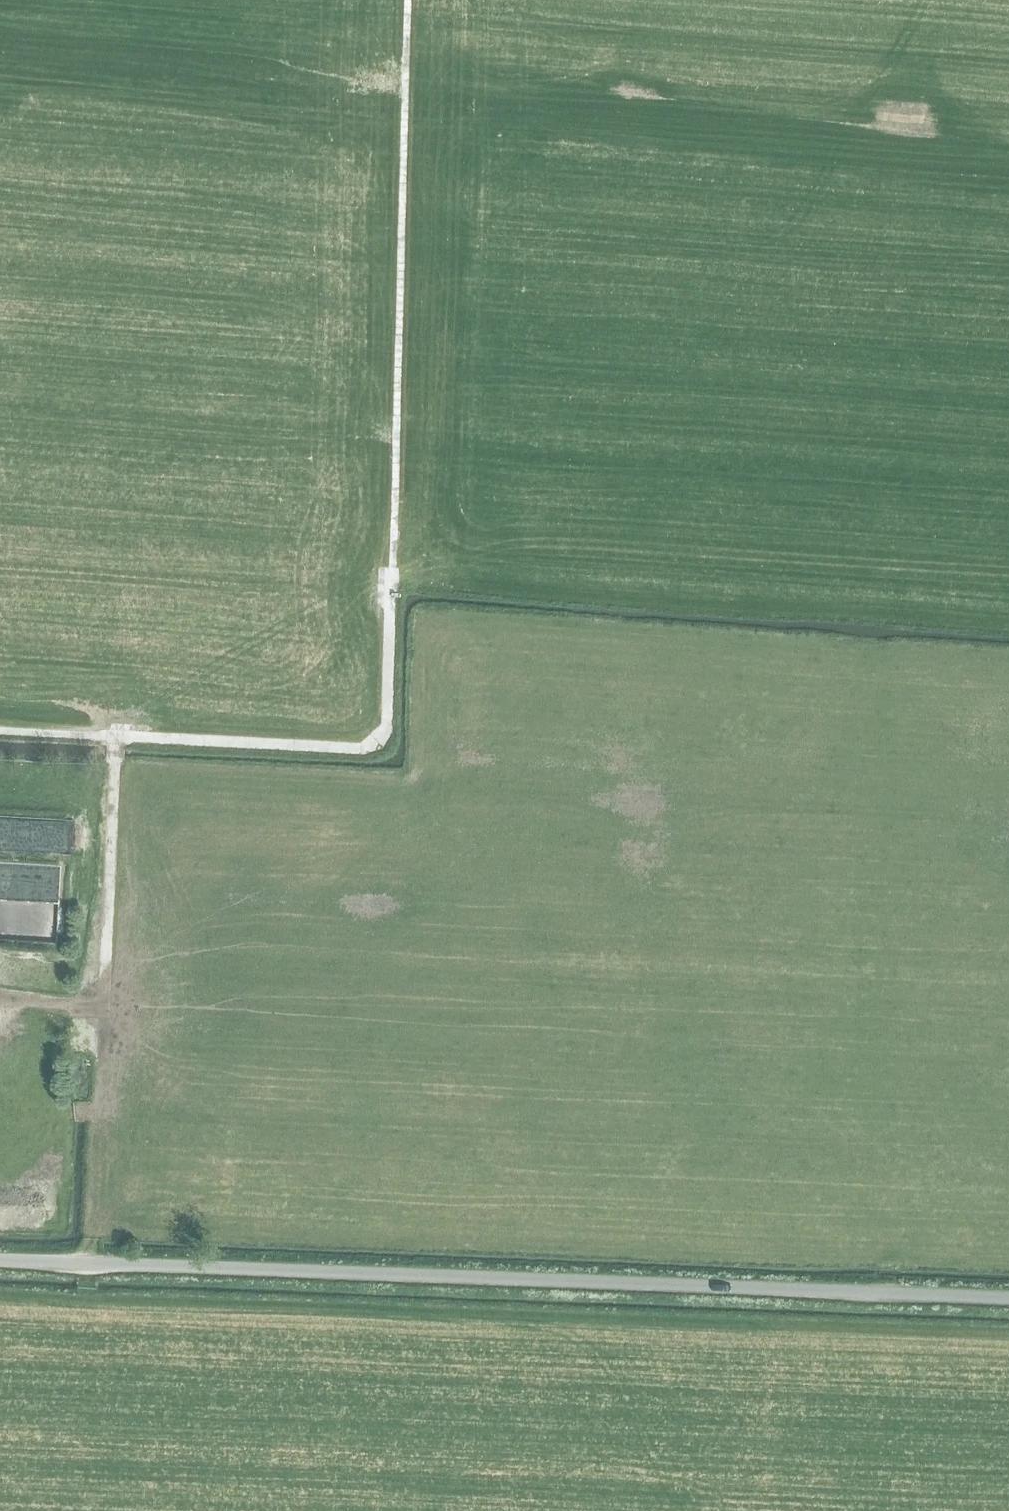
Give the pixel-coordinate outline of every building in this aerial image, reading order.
[(73,850),(74,818),(54,817),(53,850),(73,850)]
